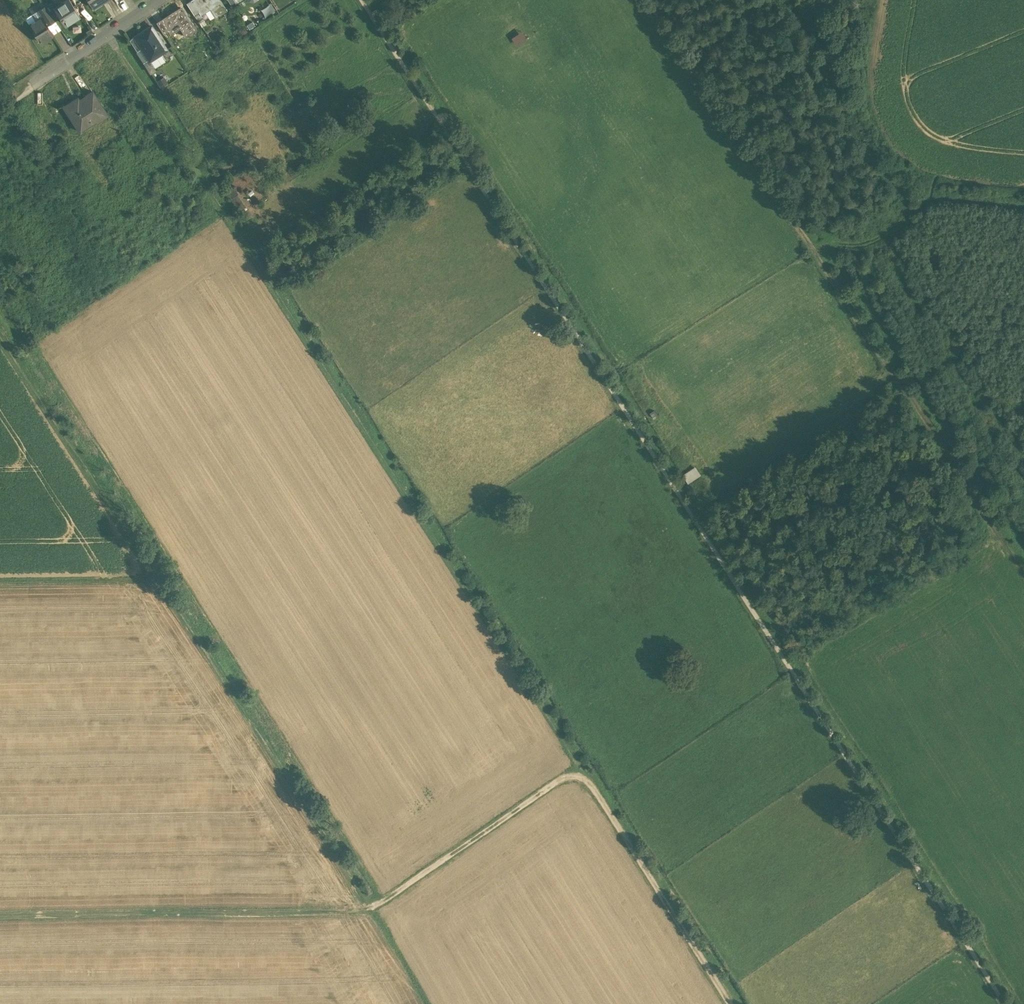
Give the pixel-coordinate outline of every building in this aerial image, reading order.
[(55,7),(66,24),(79,15),(70,0),(65,0),(55,7)] [(198,11),(192,0),(187,4),(193,14),(198,11)] [(192,0),(198,11),(198,12),(200,15),(210,8),(216,17),(226,11),(220,0),(192,0)] [(55,21),(45,5),(37,11),(41,17),(42,17),(48,26),(55,21)] [(179,8),(161,20),(169,31),(168,31),(170,34),(180,27),(186,37),(196,30),(187,17),(186,18),(179,8)] [(198,11),(193,14),(201,26),(206,24),(200,15),(198,12),(198,11)] [(41,17),(29,25),(40,42),(53,34),(48,26),(42,17),(41,17)] [(169,31),(161,20),(157,23),(164,34),(168,31),(169,31)] [(151,26),(134,37),(142,49),(150,61),(161,54),(166,50),(151,26)] [(510,37),(516,45),(526,38),(520,30),(510,37)] [(142,49),(134,37),(130,40),(137,52),(142,49)] [(161,54),(150,61),(154,67),(165,61),(161,54)] [(93,92),(75,103),(73,100),(64,106),(80,132),(87,127),(86,125),(95,118),(97,121),(107,115),(93,92)] [(238,192),(230,197),(242,215),(249,210),(238,192)] [(590,311),(584,315),(592,327),(597,323),(590,311)] [(686,483),(701,475),(695,465),(681,473),(686,483)]
